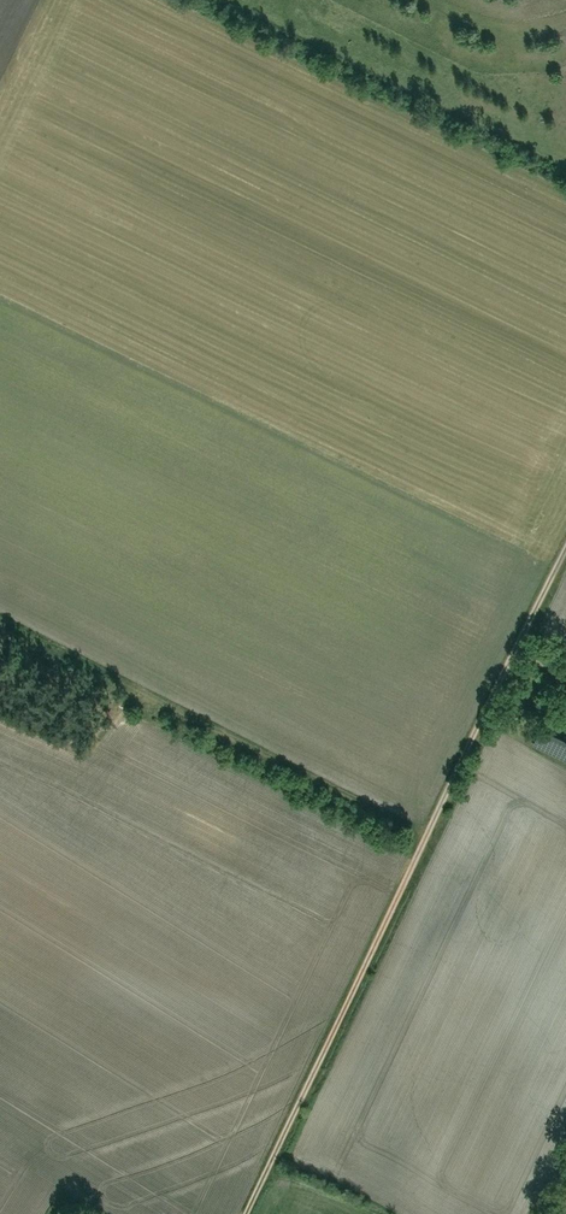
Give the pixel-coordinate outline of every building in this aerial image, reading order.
[(550,761),(565,768),(565,736),(561,734),(550,761)]
